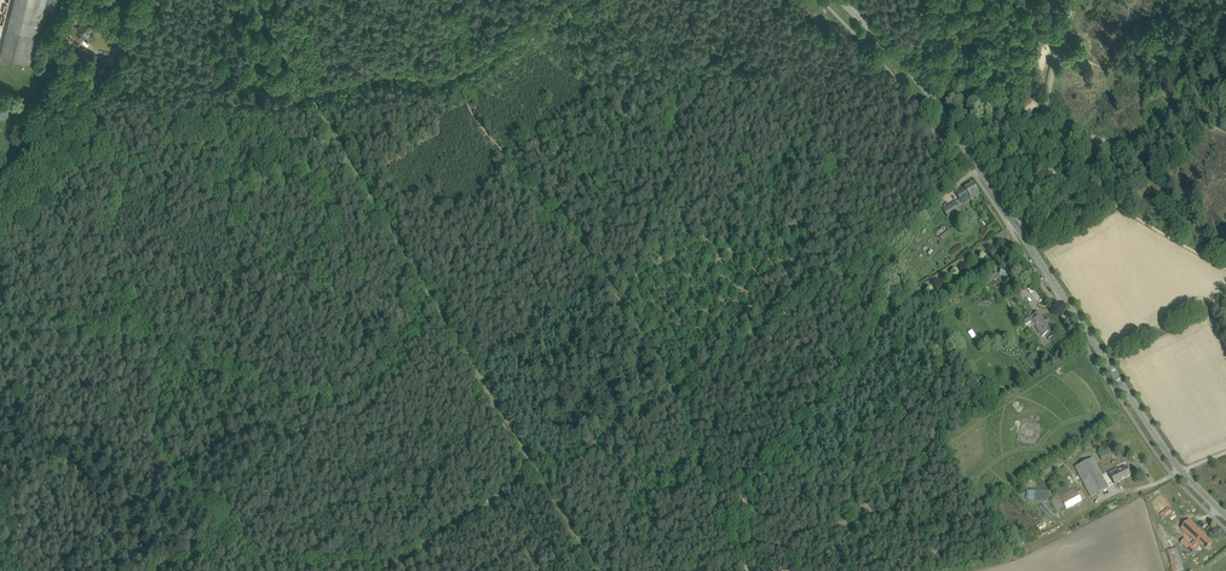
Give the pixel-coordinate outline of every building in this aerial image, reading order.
[(0,57),(31,65),(45,9),(57,12),(60,0),(14,0),(0,57)] [(70,33),(77,39),(80,36),(84,38),(83,38),(90,30),(93,27),(84,20),(78,28),(76,26),(70,33)] [(4,120),(12,111),(0,101),(0,117),(4,120)] [(21,104),(17,109),(23,114),(27,109),(21,104)] [(957,194),(961,201),(969,195),(971,199),(979,194),(973,184),(965,189),(957,194)] [(955,201),(943,210),(948,219),(961,211),(959,208),(958,207),(955,201)] [(999,275),(1004,278),(1009,280),(1012,274),(1001,269),(999,275)] [(986,282),(988,284),(997,276),(996,273),(986,282)] [(1038,312),(1023,321),(1026,325),(1031,322),(1033,325),(1034,324),(1042,336),(1046,334),(1049,338),(1054,335),(1038,312)] [(1034,358),(1029,361),(1033,368),(1038,364),(1034,358)] [(1098,454),(1102,461),(1115,453),(1112,447),(1098,454)] [(1075,467),(1091,497),(1108,488),(1092,458),(1075,467)] [(1109,473),(1115,484),(1121,481),(1131,475),(1126,467),(1119,471),(1117,468),(1109,473)] [(1053,500),(1060,512),(1085,498),(1081,490),(1077,493),(1075,489),(1053,500)] [(1026,500),(1048,500),(1049,491),(1026,490),(1026,500)] [(1150,504),(1158,514),(1170,505),(1161,495),(1150,504)] [(1159,515),(1163,519),(1166,517),(1172,512),(1168,508),(1159,515)] [(1205,536),(1206,535),(1189,520),(1185,525),(1181,529),(1196,542),(1193,546),(1185,539),(1181,543),(1193,554),(1198,548),(1197,546),(1198,545),(1200,546),(1201,545),(1206,550),(1209,548),(1213,543),(1205,536)] [(1169,538),(1166,532),(1164,530),(1158,533),(1167,549),(1173,546),(1169,538)] [(1169,562),(1167,563),(1168,566),(1170,565),(1172,570),(1181,570),(1184,570),(1177,548),(1166,552),(1169,562)]
